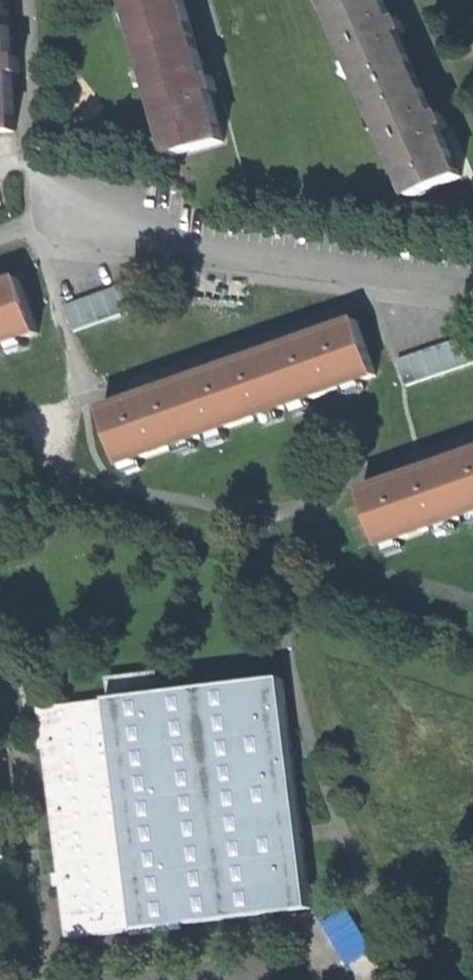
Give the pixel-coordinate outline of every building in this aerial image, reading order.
[(17,132),(14,74),(21,73),(21,58),(12,58),(9,0),(0,0),(0,133),(17,132)] [(177,157),(226,143),(212,94),(220,92),(216,78),(207,80),(185,0),(132,0),(177,157)] [(417,199),(463,178),(442,132),(449,128),(443,114),(436,117),(400,37),(408,33),(402,20),(395,23),(385,0),(328,0),(417,199)] [(0,286),(0,348),(39,334),(20,280),(0,286)] [(119,287),(129,312),(141,308),(132,282),(119,287)] [(107,292),(116,317),(129,312),(119,287),(107,292)] [(93,296),(102,322),(116,317),(107,292),(93,296)] [(93,296),(79,301),(89,327),(102,322),(93,296)] [(79,301),(66,306),(75,332),(89,327),(79,301)] [(357,321),(105,410),(125,465),(377,376),(357,321)] [(461,368),(472,364),(472,359),(466,337),(452,342),(461,368)] [(439,347),(448,373),(461,368),(452,342),(439,347)] [(426,351),(435,377),(448,373),(439,347),(426,351)] [(412,356),(421,382),(435,377),(426,351),(412,356)] [(412,356),(399,361),(408,386),(421,382),(412,356)] [(364,492),(383,546),(472,515),(472,454),(364,492)] [(112,680),(114,700),(40,709),(68,939),(313,909),(284,679),(147,695),(144,676),(112,680)]
